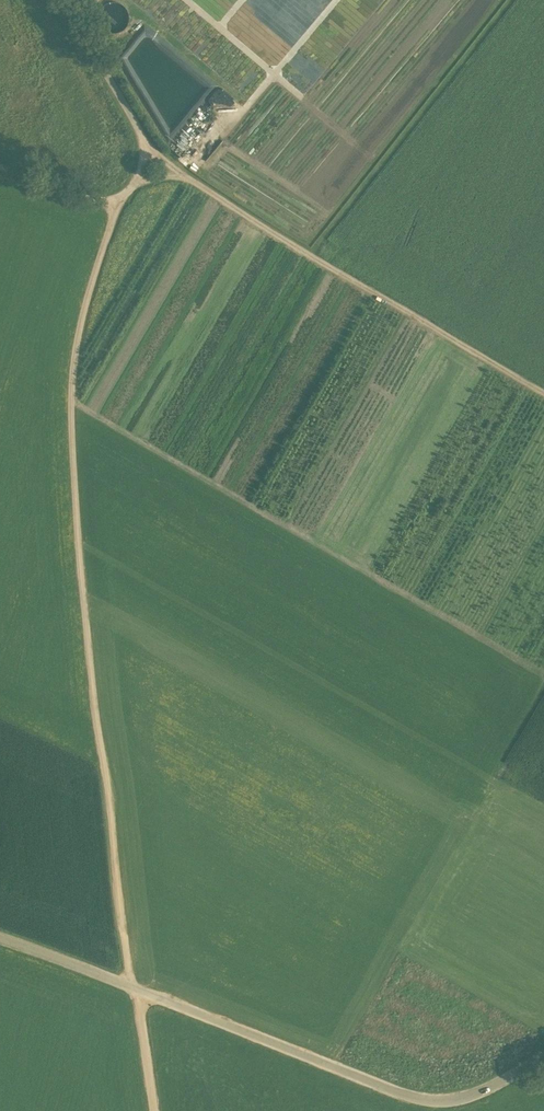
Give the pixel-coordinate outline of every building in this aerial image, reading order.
[(205,104),(220,117),(236,98),(221,85),(205,104)]
